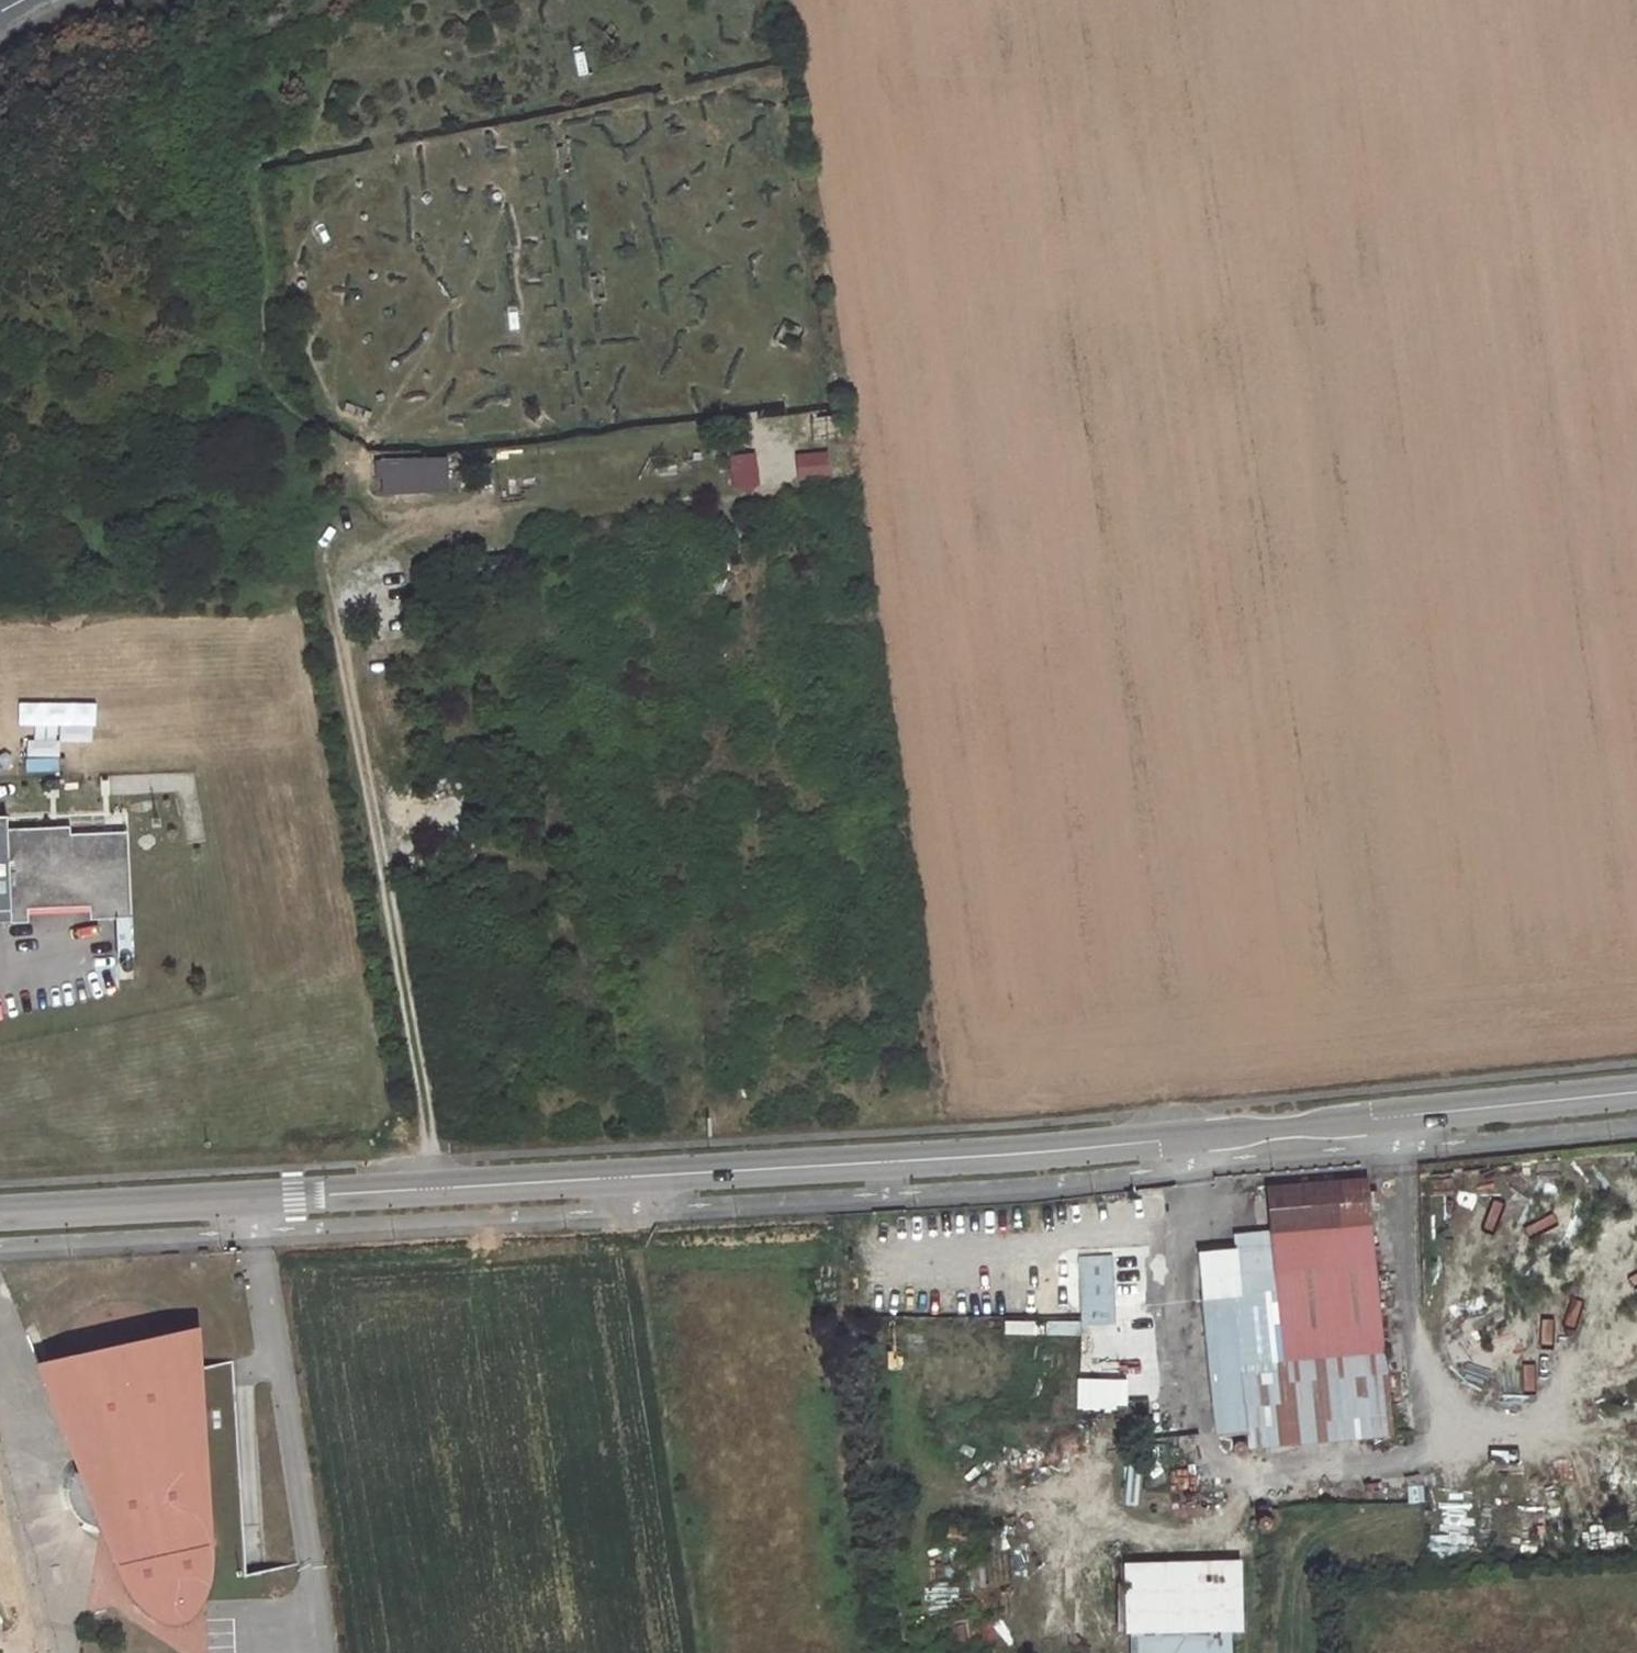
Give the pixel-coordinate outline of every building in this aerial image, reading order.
[(828,451),(797,454),(799,479),(830,477),(828,451)] [(755,455),(731,458),(735,488),(759,486),(755,455)] [(447,460),(381,462),(382,492),(448,491),(447,460)] [(0,821),(0,922),(134,920),(132,835),(74,837),(75,829),(11,831),(9,820),(0,821)] [(1276,1242),(1198,1250),(1218,1430),(1250,1426),(1252,1449),(1399,1432),(1371,1174),(1269,1185),(1276,1242)] [(1081,1323),(1113,1321),(1109,1255),(1078,1257),(1081,1323)] [(154,1341),(82,1358),(85,1369),(79,1371),(73,1375),(67,1384),(65,1394),(66,1403),(54,1405),(79,1467),(74,1469),(70,1460),(67,1464),(63,1471),(62,1476),(62,1483),(63,1489),(66,1496),(72,1505),(83,1515),(93,1518),(98,1516),(102,1526),(116,1560),(121,1571),(128,1582),(139,1597),(149,1607),(161,1616),(174,1625),(185,1623),(194,1608),(199,1597),(205,1580),(209,1556),(210,1536),(199,1372),(188,1374),(184,1364),(180,1359),(176,1356),(167,1353),(157,1353),(154,1341)] [(1240,1567),(1128,1567),(1128,1631),(1134,1631),(1230,1631),(1240,1631),(1240,1567)] [(1134,1631),(1134,1652),(1230,1652),(1230,1631),(1134,1631)]
